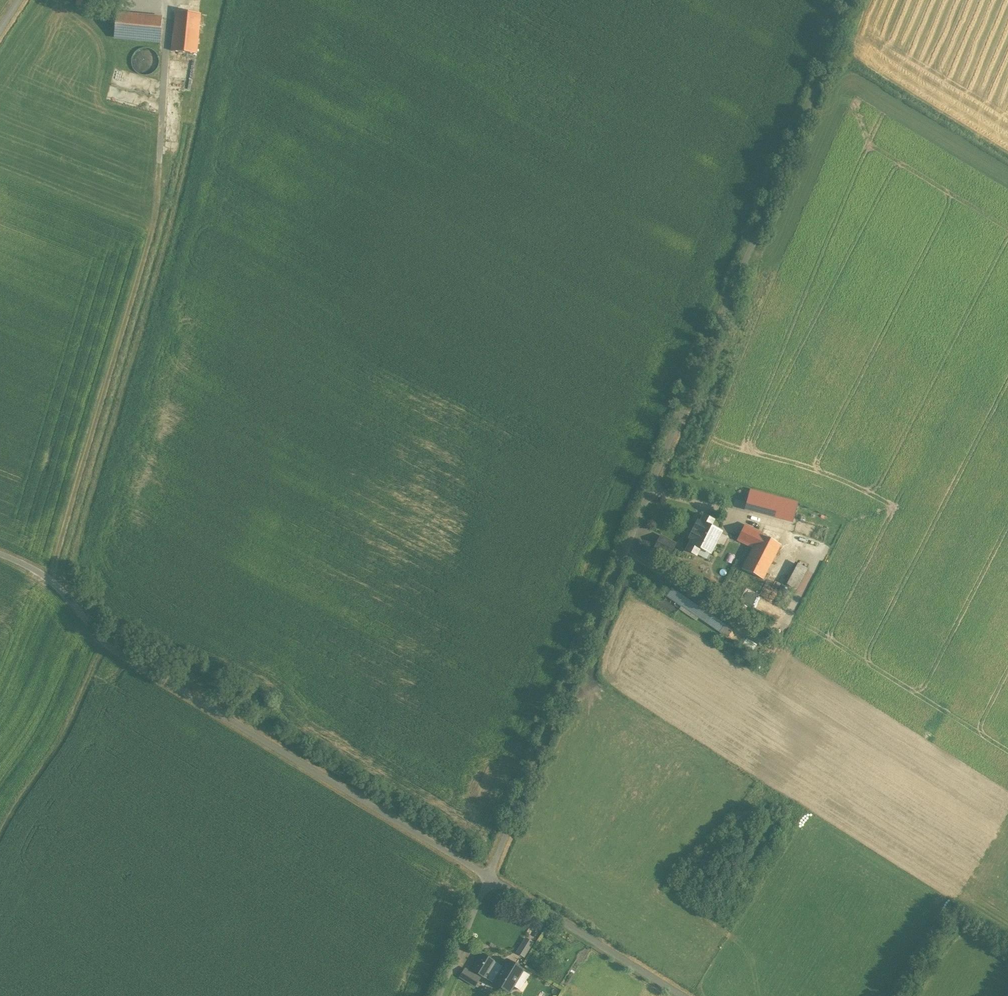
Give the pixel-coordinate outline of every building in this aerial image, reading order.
[(200,14),(176,12),(172,52),(196,54),(200,14)] [(162,18),(116,14),(114,38),(160,42),(162,18)] [(151,48),(145,47),(139,48),(135,52),(132,57),(132,63),(134,70),(138,74),(143,76),(148,76),(153,73),(157,69),(159,64),(159,57),(156,52),(151,48)] [(750,491),(745,511),(792,523),(797,504),(750,491)] [(698,522),(690,538),(692,539),(687,550),(696,555),(700,548),(711,553),(721,533),(710,527),(713,521),(704,517),(701,524),(698,522)] [(761,534),(745,526),(738,540),(753,547),(742,569),(763,580),(780,545),(760,535),(761,534)] [(661,537),(654,549),(669,556),(675,544),(661,537)] [(784,582),(795,588),(806,569),(794,563),(784,582)] [(719,585),(710,580),(707,585),(716,590),(719,585)] [(727,619),(690,594),(682,605),(719,630),(727,619)] [(501,965),(483,954),(472,971),(466,968),(461,976),(477,985),(484,975),(510,991),(525,967),(507,956),(501,965)]
